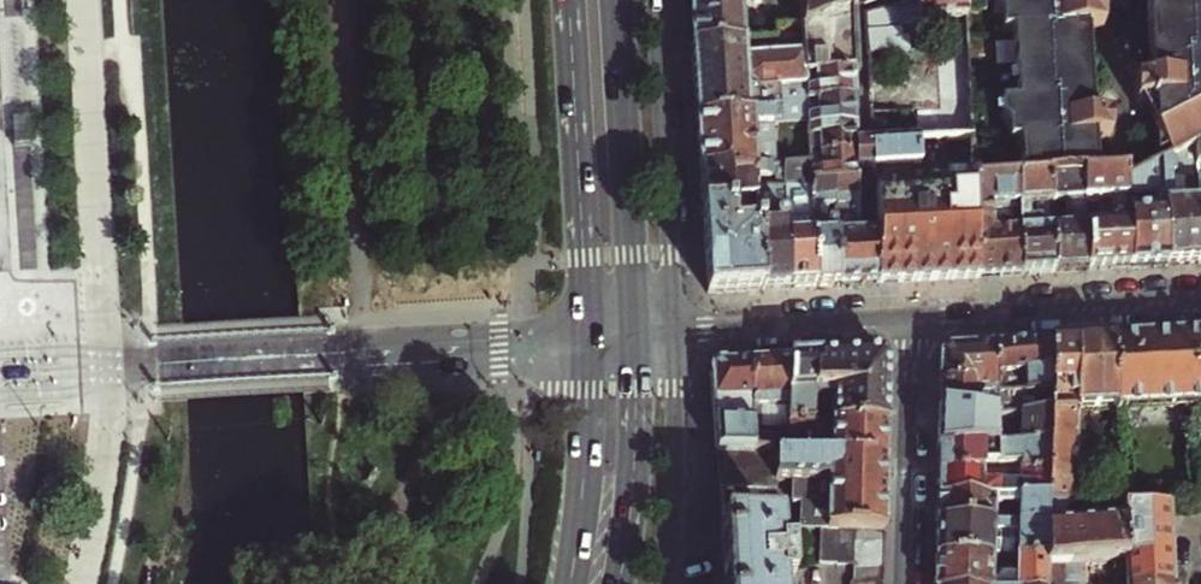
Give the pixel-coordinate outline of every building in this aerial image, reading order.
[(689,12),(691,46),(745,44),(745,23),(743,23),(743,12),(749,12),(749,0),(688,0),(689,12)] [(860,8),(858,0),(803,0),(804,30),(860,8)] [(894,8),(895,25),(968,21),(967,0),(920,0),(894,8)] [(992,14),(997,19),(999,38),(1010,37),(1014,108),(997,109),(998,126),(1004,131),(1005,149),(1017,149),(1019,180),(1051,178),(1084,176),(1095,175),(1094,156),(1093,143),(1110,142),(1109,120),(1090,101),(1087,42),(1086,32),(1103,31),(1102,9),(1093,0),(991,0),(992,14)] [(1147,64),(1148,75),(1131,90),(1132,112),(1137,112),(1154,141),(1154,163),(1163,158),(1166,162),(1197,146),(1198,171),(1200,171),(1200,0),(1143,0),(1147,64)] [(817,75),(857,70),(863,69),(860,8),(804,30),(794,31),(794,37),(805,36),(806,55),(747,58),(748,92),(808,89),(807,76),(817,75)] [(745,44),(691,46),(692,57),(694,101),(695,116),(774,112),(774,124),(809,123),(809,117),(808,103),(808,89),(748,92),(747,58),(745,44)] [(808,103),(819,102),(838,100),(858,98),(857,84),(857,70),(817,75),(817,88),(808,89),(808,103)] [(970,76),(945,78),(947,123),(929,125),(930,139),(973,137),(970,76)] [(809,123),(810,128),(859,127),(858,112),(858,98),(838,100),(819,102),(819,116),(809,117),(809,123)] [(774,112),(695,116),(697,144),(698,169),(776,164),(774,124),(774,112)] [(28,119),(12,119),(14,139),(28,139),(28,119)] [(821,143),(821,155),(860,154),(860,143),(859,136),(859,127),(810,128),(810,143),(821,143)] [(868,143),(860,143),(860,154),(861,169),(869,169),(876,169),(919,166),(918,140),(875,142),(868,143)] [(1161,165),(1166,268),(1188,267),(1200,266),(1200,222),(1199,191),(1174,192),(1174,181),(1194,180),(1194,184),(1199,186),(1198,171),(1197,146),(1166,162),(1161,165)] [(811,169),(812,184),(837,183),(861,181),(861,174),(861,169),(860,154),(821,155),(822,169),(811,169)] [(812,184),(811,169),(811,162),(776,164),(698,169),(700,192),(701,210),(732,208),(731,197),(730,173),(756,171),(757,188),(777,186),(777,172),(785,171),(786,178),(781,179),(782,186),(786,186),(812,184)] [(1161,165),(1127,182),(1131,270),(1154,269),(1166,268),(1161,165)] [(730,173),(731,197),(751,196),(751,208),(758,207),(757,188),(756,171),(730,173)] [(1095,175),(1084,176),(1086,211),(1108,210),(1109,226),(1087,228),(1089,273),(1109,271),(1131,270),(1127,182),(1117,183),(1117,174),(1095,175)] [(1084,176),(1051,178),(1053,213),(1065,212),(1066,221),(1053,221),(1054,230),(1056,275),(1077,273),(1089,273),(1087,228),(1086,220),(1086,211),(1084,176)] [(1051,178),(1019,180),(1021,215),(1021,231),(1024,276),(1044,275),(1056,275),(1054,230),(1039,231),(1038,225),(1035,222),(1029,223),(1029,214),(1053,213),(1051,178)] [(976,182),(976,187),(981,279),(989,278),(1014,277),(1024,276),(1021,231),(1001,232),(1000,205),(1012,205),(1013,215),(1021,215),(1019,180),(976,182)] [(839,235),(863,235),(861,181),(837,183),(838,207),(839,235)] [(812,184),(817,288),(829,287),(842,287),(839,235),(824,236),(823,208),(838,207),(837,183),(812,184)] [(812,184),(786,186),(790,290),(804,289),(817,288),(812,184)] [(779,225),(759,227),(764,291),(777,290),(790,290),(786,186),(782,186),(777,186),(757,188),(758,207),(780,207),(780,213),(776,214),(774,216),(773,220),(775,223),(779,223),(779,225)] [(878,234),(881,285),(909,283),(959,280),(981,279),(976,187),(877,191),(878,234)] [(704,248),(707,294),(738,293),(764,291),(759,227),(737,228),(743,224),(745,221),(745,217),(743,214),(740,212),(732,212),(732,208),(701,210),(704,248)] [(863,235),(839,235),(842,287),(857,286),(874,285),(881,285),(878,234),(871,234),(863,235)] [(1168,336),(1110,339),(1115,411),(1200,406),(1200,334),(1168,336)] [(1115,411),(1110,339),(1100,340),(1059,343),(1049,343),(1048,396),(1048,417),(1048,443),(1048,472),(1047,498),(1047,523),(1047,558),(1047,567),(1063,566),(1124,562),(1121,508),(1088,511),(1090,525),(1057,529),(1062,517),(1061,506),(1072,505),(1074,414),(1089,414),(1091,438),(1095,441),(1096,447),(1091,448),(1094,490),(1120,488),(1115,411)] [(1048,396),(1049,343),(1025,345),(994,347),(994,394),(1003,394),(1003,388),(1022,389),(1023,395),(1048,396)] [(994,394),(994,347),(972,349),(947,350),(941,358),(940,383),(978,382),(978,397),(989,400),(994,401),(994,394)] [(816,398),(788,400),(788,409),(787,431),(886,427),(887,388),(888,362),(881,354),(850,356),(818,358),(816,398)] [(790,359),(788,400),(816,398),(818,358),(807,358),(790,359)] [(752,412),(788,409),(788,400),(790,359),(772,360),(751,362),(752,412)] [(752,453),(752,412),(751,362),(720,363),(710,373),(715,434),(716,452),(752,453)] [(940,390),(940,408),(994,417),(994,411),(989,411),(989,400),(978,397),(978,382),(940,383),(940,390)] [(1019,417),(1048,417),(1048,396),(1023,395),(1003,394),(994,394),(994,401),(994,417),(1004,417),(1004,402),(1019,402),(1019,417)] [(939,427),(938,450),(994,449),(1048,443),(1048,417),(1019,417),(1004,417),(994,417),(940,408),(939,427)] [(799,529),(819,530),(836,530),(854,530),(884,531),(885,481),(886,427),(787,431),(786,455),(752,453),(716,452),(718,487),(771,488),(771,482),(789,482),(788,503),(799,503),(799,529)] [(1048,472),(1048,443),(994,449),(938,450),(938,460),(937,476),(993,474),(993,468),(1017,467),(1017,473),(1048,472)] [(1047,498),(1048,472),(1017,473),(1017,486),(993,487),(993,480),(1001,479),(1001,474),(993,474),(937,476),(937,486),(937,501),(1047,498)] [(1011,524),(1047,523),(1047,498),(937,501),(936,509),(936,525),(992,524),(992,507),(1017,507),(1017,516),(1014,517),(1011,521),(1011,524)] [(1121,508),(1124,562),(1126,583),(1170,583),(1166,505),(1121,508)] [(936,525),(936,538),(935,560),(1047,558),(1047,523),(1011,524),(992,524),(936,525)] [(786,557),(776,557),(775,529),(721,527),(723,577),(724,583),(787,583),(786,557)] [(835,564),(836,530),(819,530),(818,564),(835,564)] [(853,548),(854,530),(836,530),(835,564),(853,565),(853,548)] [(853,548),(883,549),(884,531),(854,530),(853,548)] [(853,565),(883,566),(883,549),(853,548),(853,565)] [(1047,558),(935,560),(935,575),(934,583),(1010,583),(1010,570),(1017,570),(1016,583),(1046,583),(1047,567),(1047,558)] [(853,581),(882,583),(883,566),(853,565),(853,581)] [(1063,566),(1047,567),(1046,583),(1063,583),(1063,566)]
